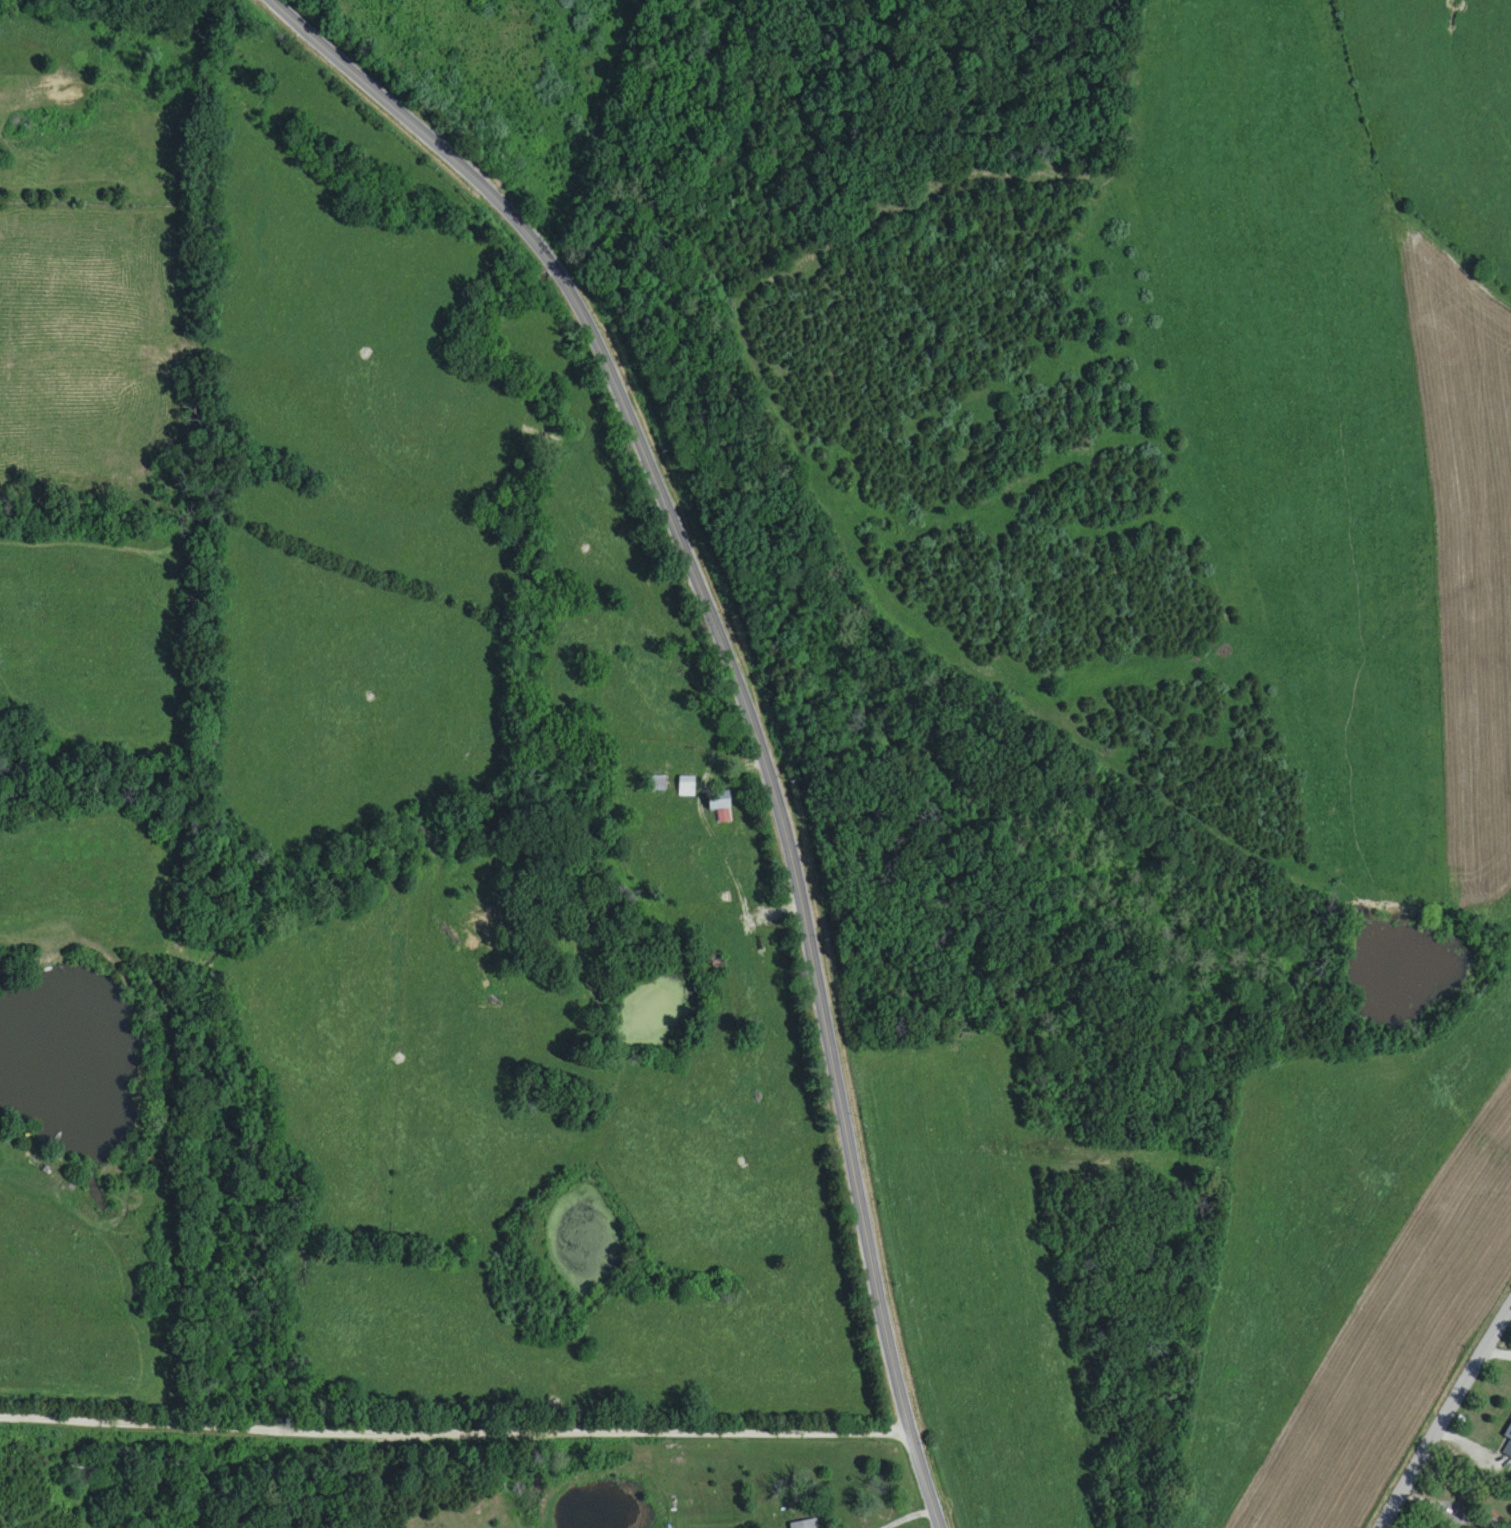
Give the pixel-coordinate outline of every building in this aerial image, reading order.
[(666,776),(646,776),(646,791),(666,791),(666,776)] [(679,797),(695,797),(695,778),(679,778),(679,797)] [(729,812),(729,793),(707,793),(707,812),(729,812)] [(725,969),(723,956),(712,957),(713,970),(725,969)] [(1500,1457),(1510,1461),(1510,1428),(1500,1457)]
